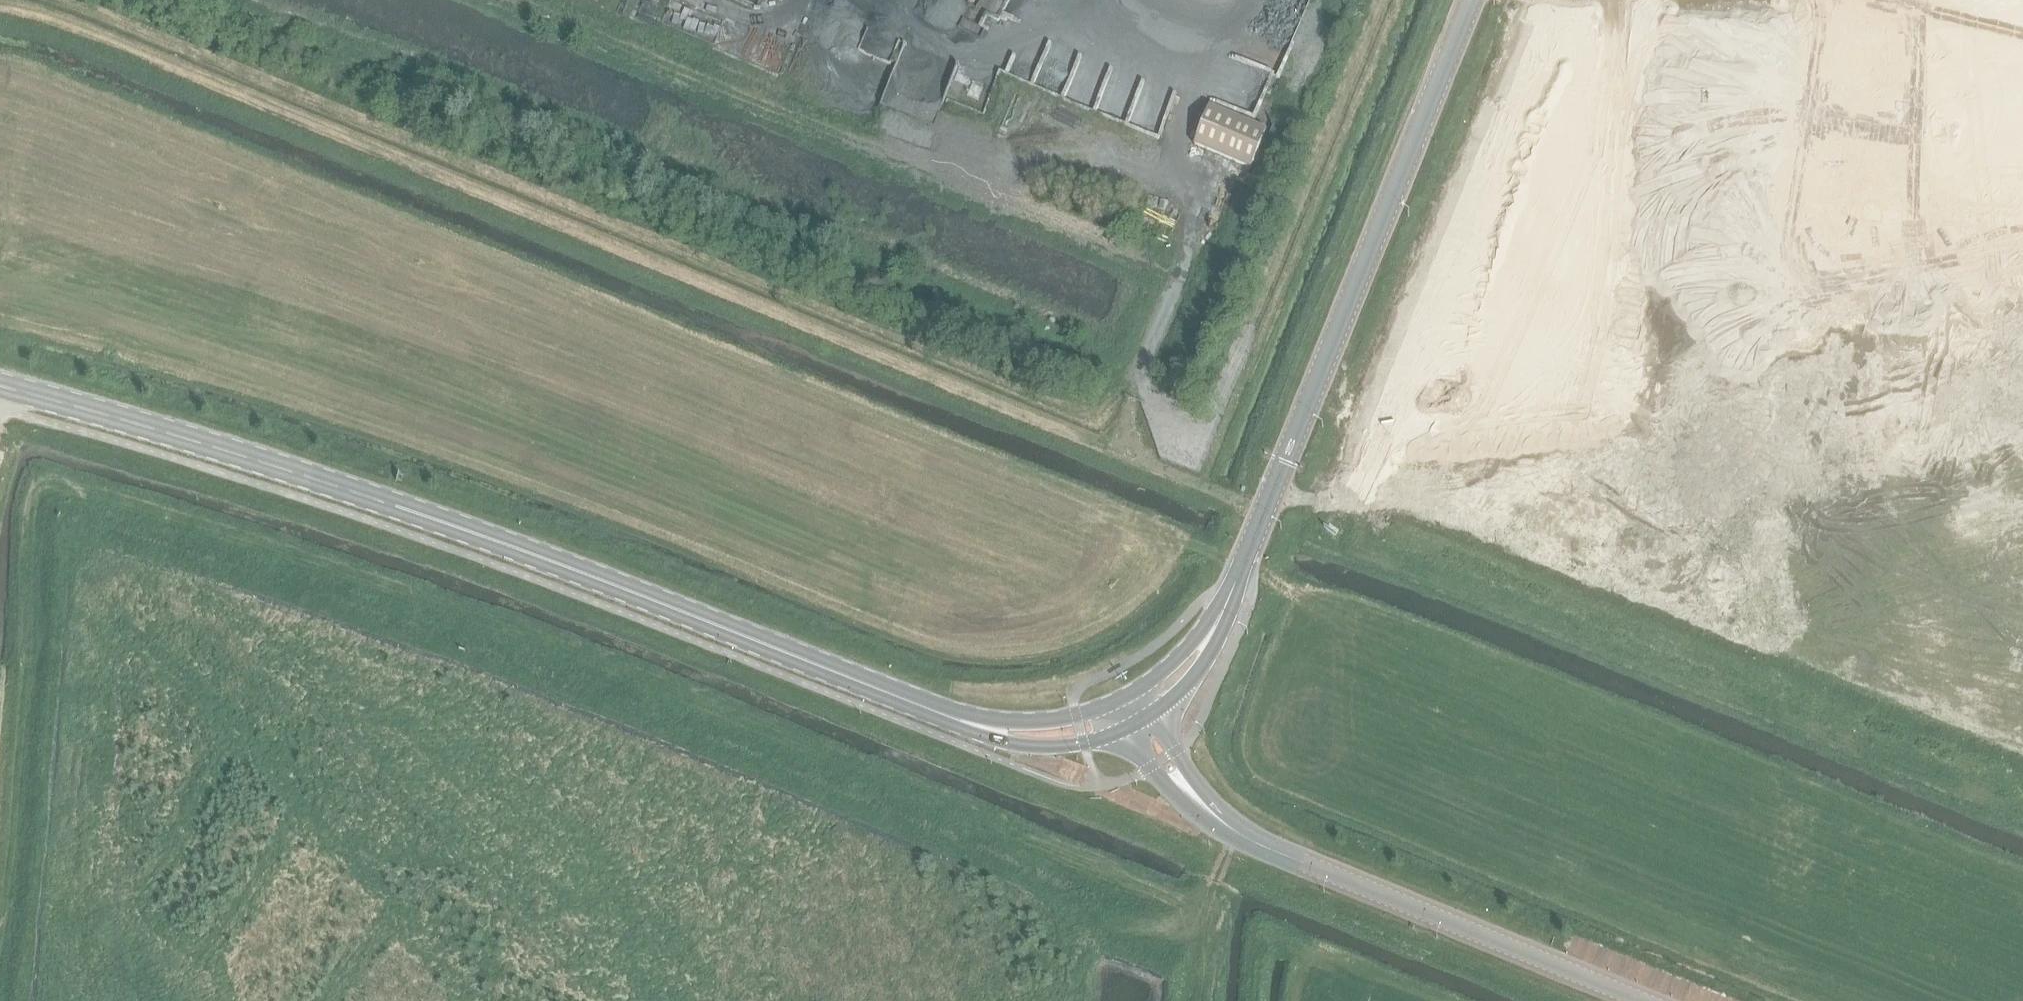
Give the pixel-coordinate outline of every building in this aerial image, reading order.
[(989,29),(1002,28),(1001,11),(988,12),(989,29)] [(967,55),(950,95),(985,110),(1001,74),(1003,69),(967,55)] [(1194,146),(1251,168),(1267,128),(1210,106),(1194,146)]
